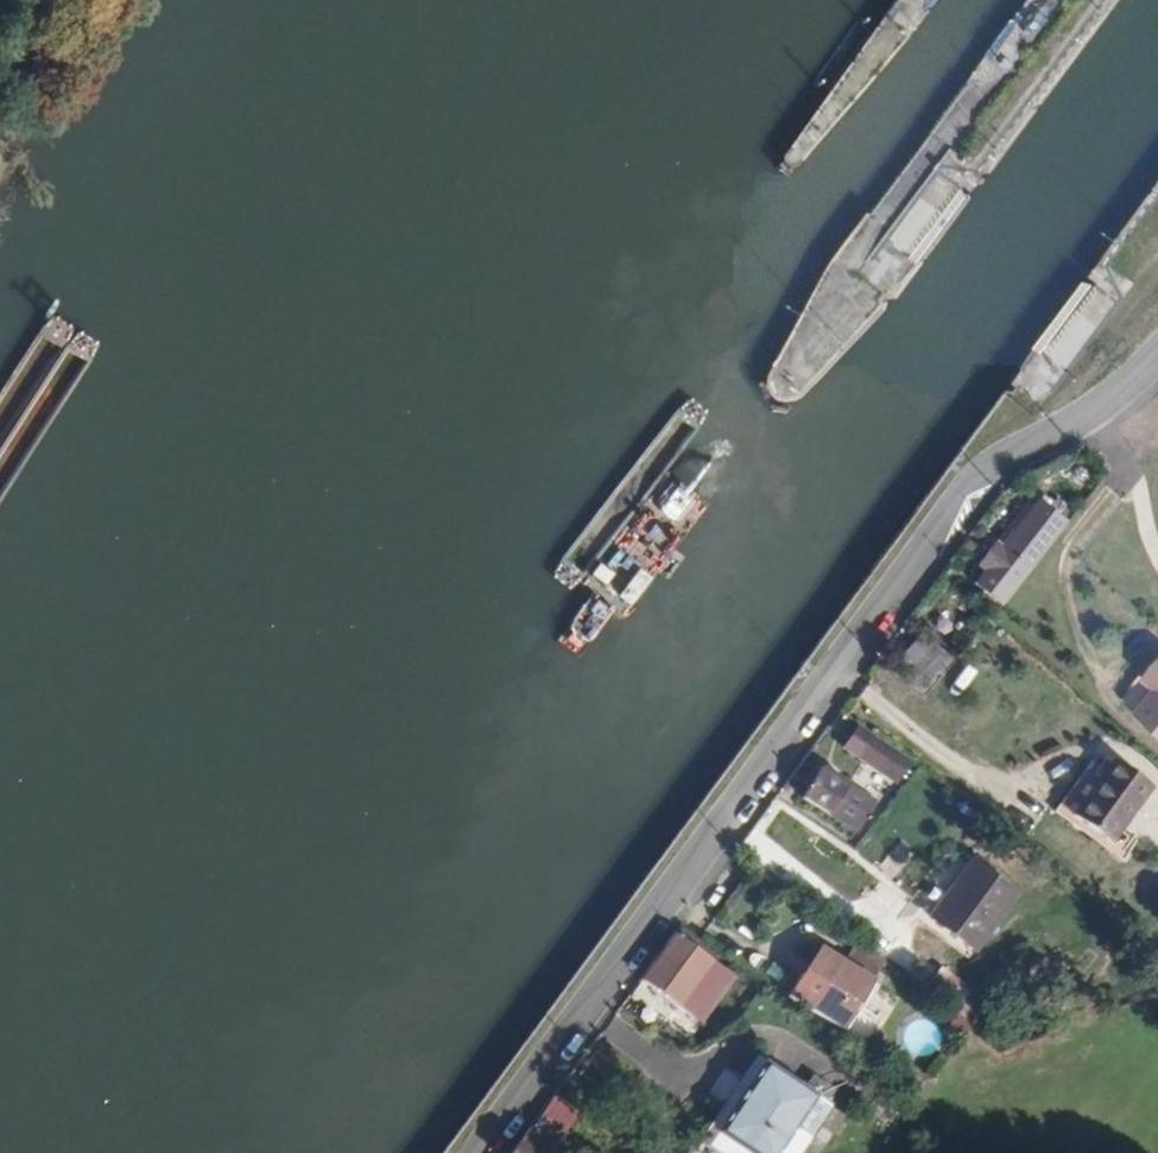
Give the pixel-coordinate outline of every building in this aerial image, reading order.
[(1040,501),(1003,550),(995,545),(980,566),(985,570),(977,580),(981,583),(990,573),(1000,581),(1015,562),(1029,572),(1058,536),(1068,524),(1040,501)] [(1015,562),(1000,581),(990,573),(981,583),(1005,601),(1029,572),(1015,562)] [(887,672),(920,696),(950,656),(917,631),(887,672)] [(1147,682),(1157,692),(1157,669),(1147,682)] [(1124,707),(1137,719),(1157,694),(1157,692),(1147,682),(1124,707)] [(1137,719),(1157,738),(1157,694),(1137,719)] [(854,728),(841,748),(899,784),(911,765),(854,728)] [(1083,772),(1074,784),(1087,795),(1111,764),(1105,760),(1091,778),(1083,772)] [(1111,764),(1087,795),(1123,824),(1147,793),(1111,764)] [(821,769),(799,802),(830,821),(850,789),(821,769)] [(1074,784),(1051,813),(1064,824),(1070,817),(1087,795),(1074,784)] [(850,789),(830,821),(853,835),(872,804),(850,789)] [(1087,795),(1070,817),(1106,846),(1123,824),(1087,795)] [(1064,824),(1101,852),(1106,846),(1070,817),(1064,824)] [(970,861),(930,917),(974,950),(1015,894),(970,861)] [(671,930),(653,958),(662,961),(681,936),(671,930)] [(665,962),(650,985),(688,1009),(718,960),(681,936),(662,961),(665,962)] [(828,943),(813,965),(828,976),(844,954),(828,943)] [(844,954),(828,976),(825,981),(857,1005),(876,978),(844,954)] [(653,958),(639,979),(647,983),(662,961),(653,958)] [(662,961),(647,983),(650,985),(665,962),(662,961)] [(811,1000),(843,1023),(857,1005),(825,981),(811,1000)] [(719,1128),(757,1152),(777,1152),(820,1090),(766,1054),(750,1079),(759,1084),(745,1106),(736,1102),(719,1128)] [(750,1079),(736,1102),(745,1106),(759,1084),(750,1079)] [(554,1103),(542,1120),(568,1137),(571,1139),(582,1121),(554,1103)] [(522,1149),(527,1152),(558,1152),(568,1137),(542,1120),(522,1149)]
